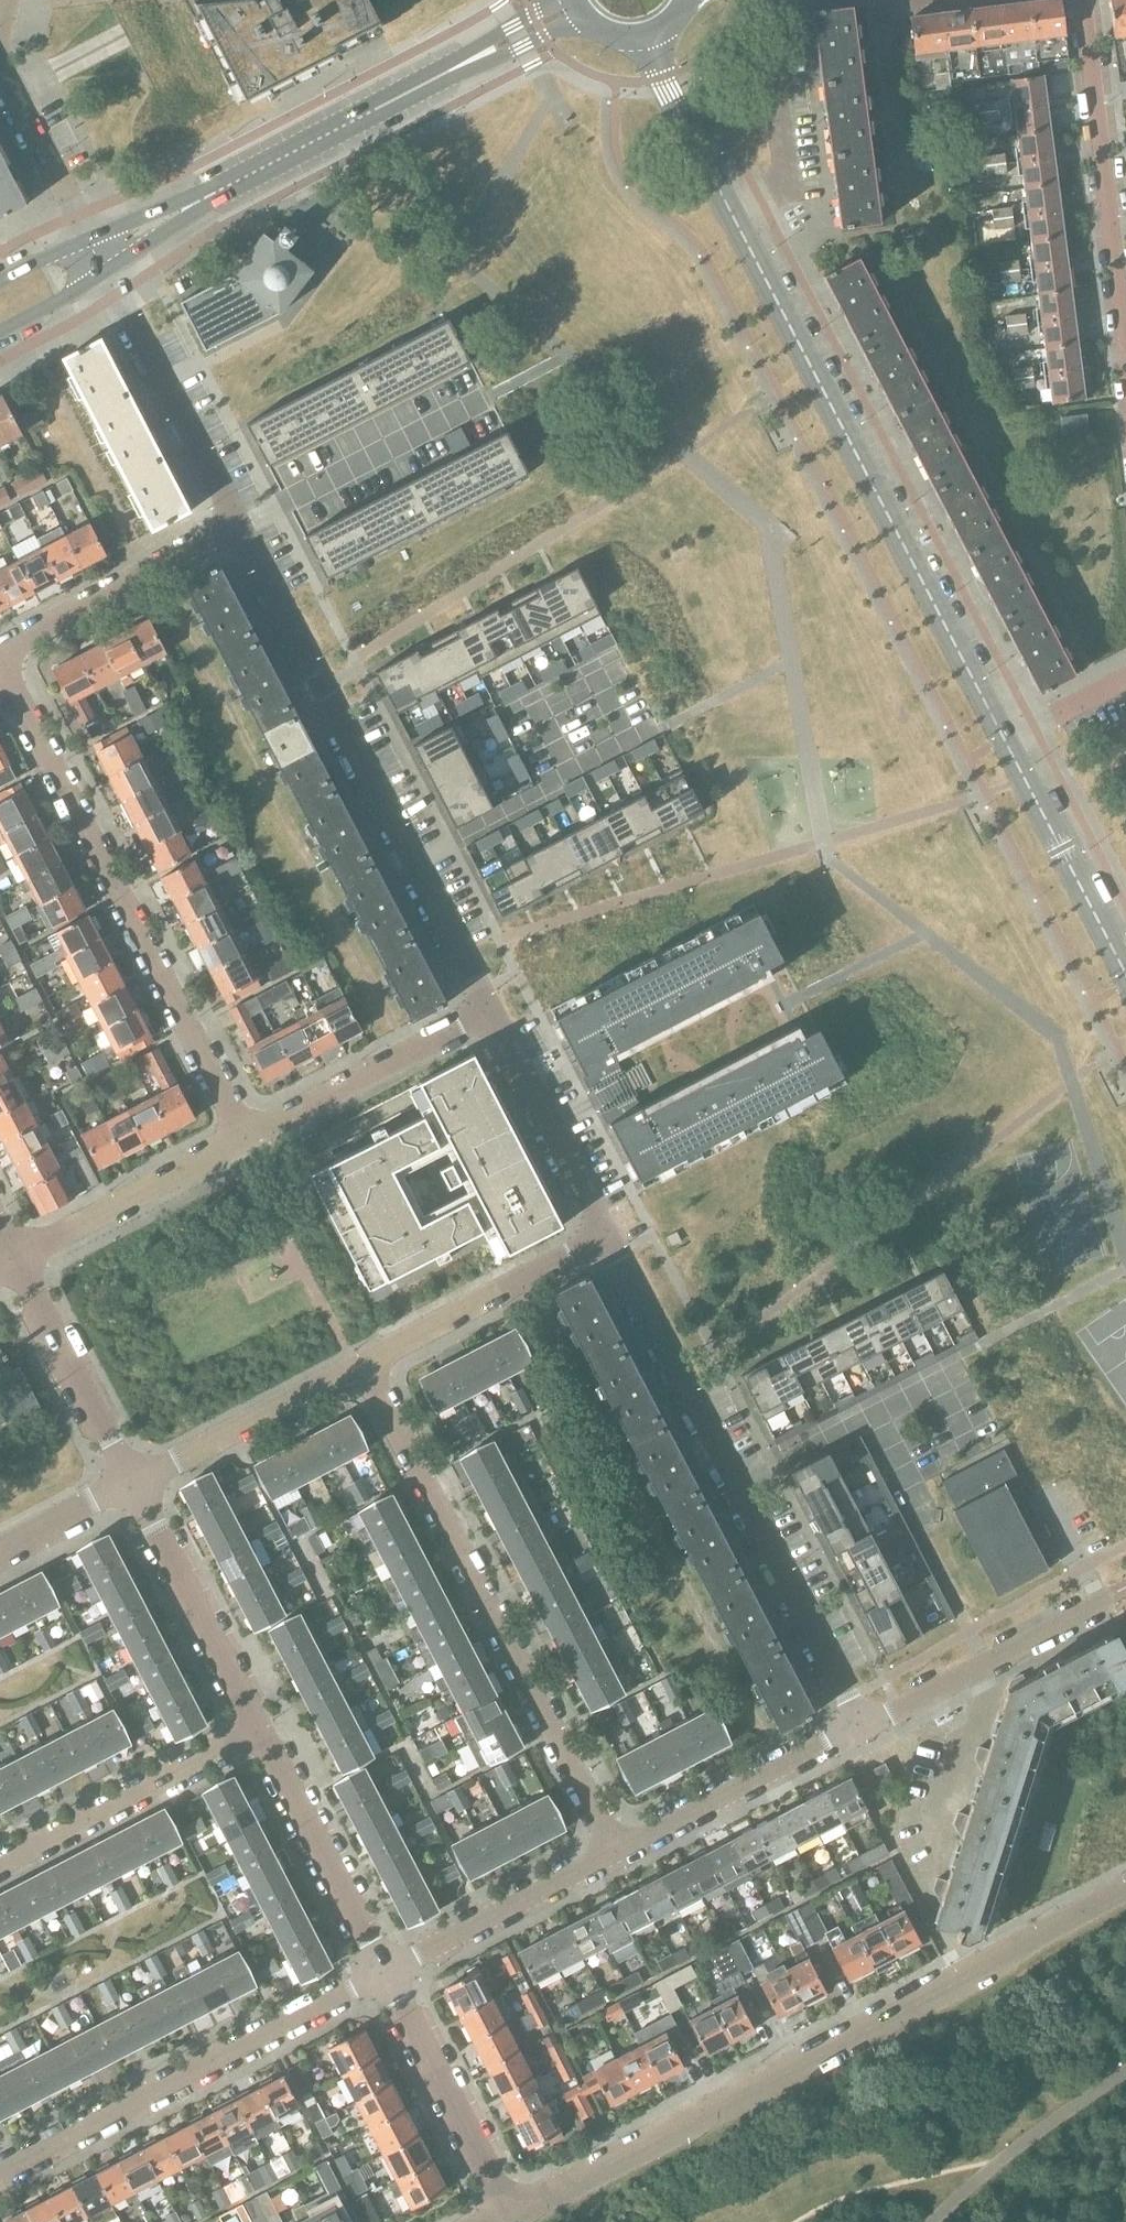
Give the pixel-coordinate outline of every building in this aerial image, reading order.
[(377,23),(366,0),(262,0),(263,3),(256,7),(253,0),(206,0),(193,1),(243,98),(264,87),(317,60),(323,57),(335,50),(332,45),(377,23)] [(1038,70),(1058,67),(1068,66),(1059,0),(1045,0),(1030,2),(1038,70)] [(1113,37),(1125,36),(1125,0),(1108,0),(1113,37)] [(1030,2),(1000,6),(1009,74),(1038,70),(1030,2)] [(817,11),(812,11),(821,84),(861,80),(852,6),(823,10),(823,9),(817,10),(817,11)] [(1000,6),(970,10),(980,78),(1009,74),(1000,6)] [(980,78),(970,10),(941,14),(950,82),(980,78)] [(941,14),(911,17),(917,59),(933,57),(937,90),(951,88),(950,82),(941,14)] [(1009,79),(1009,80),(1013,108),(1047,103),(1043,75),(1009,79)] [(821,84),(831,156),(870,151),(861,80),(821,84)] [(979,112),(999,110),(997,99),(978,102),(979,112)] [(1050,130),(1047,103),(1013,108),(1016,134),(1050,130)] [(1000,120),(999,110),(979,112),(959,114),(961,125),(1000,120)] [(1050,130),(1016,134),(1020,161),(1054,157),(1050,130)] [(870,151),(831,156),(840,228),(880,223),(870,151)] [(986,165),(1005,163),(1004,153),(985,155),(986,165)] [(26,204),(0,154),(0,218),(26,204)] [(1057,183),(1054,157),(1020,161),(1023,188),(1057,183)] [(1007,173),(1005,163),(986,165),(987,175),(1007,173)] [(1023,188),(1027,214),(1060,210),(1057,183),(1023,188)] [(993,219),(1012,216),(1011,206),(991,209),(993,219)] [(1060,210),(1027,214),(1030,241),(1064,237),(1060,210)] [(1014,226),(1012,216),(993,219),(994,229),(1014,226)] [(312,271),(288,252),(286,251),(297,237),(284,227),(273,241),(263,234),(231,275),(180,302),(205,351),(279,313),(312,271)] [(1067,263),(1064,237),(1030,241),(1034,268),(1067,263)] [(823,276),(856,340),(874,331),(880,343),(898,334),(866,273),(858,258),(833,271),(828,274),(823,276)] [(998,262),(999,272),(1019,269),(1018,259),(998,262)] [(1067,263),(1034,268),(1037,294),(1071,290),(1067,263)] [(1020,280),(1019,269),(999,272),(1001,282),(991,283),(992,300),(1003,299),(1003,295),(1007,295),(1006,281),(1020,280)] [(1074,317),(1071,290),(1037,294),(1040,321),(1074,317)] [(1005,315),(1006,325),(1026,323),(1025,313),(1005,315)] [(1074,317),(1040,321),(1044,348),(1078,343),(1074,317)] [(426,330),(407,340),(428,383),(448,372),(470,361),(448,319),(426,330)] [(1027,333),(1026,323),(1006,325),(1008,335),(1027,333)] [(856,340),(892,409),(909,399),(915,411),(933,402),(898,334),(880,343),(874,331),(856,340)] [(92,416),(131,396),(114,364),(110,355),(101,339),(101,338),(62,358),(71,375),(76,384),(92,416)] [(407,340),(387,351),(408,393),(428,383),(407,340)] [(1081,370),(1078,343),(1044,348),(1047,374),(1081,370)] [(387,351),(367,361),(389,403),(408,393),(387,351)] [(367,361),(347,372),(369,414),(389,403),(367,361)] [(1012,369),(1013,379),(1033,376),(1031,366),(1012,369)] [(1081,370),(1047,374),(1051,403),(1085,398),(1081,370)] [(347,372),(327,382),(349,424),(369,414),(347,372)] [(1034,386),(1033,376),(1013,379),(1014,389),(1034,386)] [(267,413),(246,424),(268,466),(289,455),(309,445),(329,434),(349,424),(327,382),(307,392),(287,403),(267,413)] [(23,433),(15,418),(16,418),(12,412),(3,395),(0,396),(0,445),(23,433)] [(110,449),(122,473),(160,453),(148,429),(143,420),(131,396),(92,416),(105,440),(110,449)] [(892,409),(927,477),(944,468),(951,480),(969,470),(933,402),(915,411),(909,399),(892,409)] [(43,422),(34,406),(19,414),(28,430),(43,422)] [(1088,431),(1087,424),(1086,414),(1061,417),(1062,434),(1088,431)] [(470,445),(460,427),(443,436),(452,454),(470,445)] [(445,463),(425,474),(447,516),(467,505),(487,495),(507,485),(528,474),(506,432),(485,443),(465,453),(445,463)] [(152,531),(190,511),(160,453),(122,473),(152,531)] [(1006,542),(970,473),(969,470),(951,480),(944,468),(927,477),(965,549),(982,540),(988,552),(1006,542)] [(38,485),(47,481),(43,473),(41,469),(32,474),(38,485)] [(32,474),(22,478),(28,490),(38,485),(32,474)] [(425,474),(405,484),(427,526),(447,516),(425,474)] [(67,477),(56,482),(63,495),(73,490),(67,477)] [(22,478),(12,483),(19,495),(28,490),(22,478)] [(405,484),(385,494),(407,537),(427,526),(405,484)] [(11,500),(5,487),(0,490),(0,500),(2,504),(11,500)] [(42,490),(32,495),(39,508),(48,502),(42,490)] [(385,494),(365,505),(387,547),(407,537),(385,494)] [(18,503),(9,508),(15,520),(25,515),(18,503)] [(365,505),(345,515),(367,557),(387,547),(365,505)] [(325,526),(304,537),(326,579),(347,568),(367,557),(345,515),(325,526)] [(90,523),(65,536),(82,567),(106,555),(90,523)] [(82,567),(65,536),(60,526),(37,539),(42,548),(58,580),(82,567)] [(965,549),(1002,621),(1019,613),(1025,624),(1044,614),(1006,542),(988,552),(982,540),(965,549)] [(42,548),(18,561),(34,592),(58,580),(42,548)] [(0,570),(0,585),(10,604),(34,592),(18,561),(0,570)] [(436,1008),(442,1006),(442,1005),(446,1003),(220,565),(184,584),(411,1021),(436,1008)] [(555,578),(579,625),(600,614),(576,567),(555,578)] [(555,578),(535,588),(559,635),(579,625),(555,578)] [(10,604),(0,585),(0,610),(10,604)] [(539,646),(559,635),(535,588),(515,599),(539,646)] [(495,609),(519,656),(539,646),(515,599),(495,609)] [(519,656),(495,609),(475,619),(499,666),(519,656)] [(1050,688),(1075,675),(1058,642),(1044,614),(1025,624),(1019,613),(1002,621),(1039,693),(1044,691),(1050,688)] [(166,652),(149,619),(145,621),(144,619),(133,625),(134,627),(125,632),(142,664),(166,652)] [(475,619),(455,630),(477,672),(476,672),(479,677),(499,666),(475,619)] [(476,672),(477,672),(455,630),(435,640),(457,682),(476,672)] [(142,664),(125,632),(122,633),(121,631),(109,638),(110,639),(101,644),(118,677),(123,686),(133,681),(128,672),(142,664)] [(590,645),(595,655),(607,648),(601,639),(590,645)] [(435,640),(415,651),(435,688),(434,688),(436,693),(457,682),(435,640)] [(118,677),(101,644),(99,645),(98,643),(86,650),(87,652),(79,656),(96,688),(118,677)] [(578,651),(583,661),(595,655),(590,645),(578,651)] [(415,651),(395,661),(415,698),(416,698),(434,688),(435,688),(415,651)] [(96,688),(79,656),(76,658),(75,656),(63,662),(64,664),(53,669),(70,702),(71,701),(84,725),(96,719),(84,695),(96,688)] [(562,659),(550,666),(555,675),(567,669),(562,659)] [(418,702),(416,698),(415,698),(395,661),(374,672),(396,714),(418,702)] [(543,681),(555,675),(550,666),(538,672),(543,681)] [(159,673),(150,678),(156,690),(166,685),(159,673)] [(515,696),(527,690),(522,680),(510,686),(515,696)] [(129,704),(139,698),(133,686),(123,691),(129,704)] [(515,696),(510,686),(498,692),(503,702),(515,696)] [(478,693),(466,699),(471,709),(483,703),(478,693)] [(135,715),(145,710),(139,698),(129,704),(135,715)] [(471,709),(466,699),(454,705),(459,715),(471,709)] [(159,711),(139,722),(146,735),(166,724),(159,711)] [(438,714),(426,720),(431,730),(443,724),(438,714)] [(486,719),(493,731),(502,725),(496,714),(486,719)] [(419,736),(431,730),(426,720),(414,726),(419,736)] [(413,745),(423,766),(461,747),(461,748),(471,743),(459,721),(450,726),(413,745)] [(508,737),(502,725),(493,731),(499,742),(508,737)] [(127,729),(95,745),(99,752),(97,752),(102,761),(100,762),(106,775),(108,774),(110,777),(143,760),(127,729)] [(642,745),(647,755),(659,749),(653,739),(642,745)] [(16,779),(9,765),(10,764),(0,745),(0,787),(16,779)] [(635,761),(647,755),(642,745),(630,751),(635,761)] [(423,766),(434,786),(471,767),(471,766),(461,748),(461,747),(423,766)] [(507,759),(513,770),(523,765),(517,753),(507,759)] [(143,760),(110,777),(114,785),(112,786),(118,798),(120,797),(122,801),(156,785),(143,760)] [(613,760),(602,766),(607,776),(619,769),(613,760)] [(471,766),(471,767),(434,786),(444,806),(482,787),(482,788),(492,783),(480,761),(471,766)] [(186,763),(176,768),(182,780),(192,775),(186,763)] [(529,777),(523,765),(513,770),(519,782),(529,777)] [(590,772),(595,782),(607,776),(602,766),(590,772)] [(182,780),(176,768),(166,773),(172,785),(182,780)] [(659,780),(661,785),(662,785),(681,822),(703,811),(681,769),(659,780)] [(582,776),(572,781),(562,786),(567,796),(577,791),(587,786),(582,776)] [(4,792),(7,799),(0,803),(0,827),(3,833),(36,816),(34,812),(36,811),(29,799),(28,800),(23,791),(22,791),(18,784),(4,792)] [(156,785),(122,801),(126,809),(124,810),(130,822),(132,821),(135,825),(168,808),(156,785)] [(661,832),(681,822),(662,785),(661,785),(643,794),(642,795),(661,832)] [(493,808),(482,788),(482,787),(444,806),(455,827),(493,808)] [(618,801),(621,806),(622,805),(642,843),(661,832),(642,795),(643,794),(641,789),(618,801)] [(546,805),(551,814),(563,808),(558,798),(546,805)] [(622,853),(642,843),(622,805),(621,806),(602,815),(622,853)] [(168,808),(135,825),(139,833),(137,834),(143,846),(145,845),(147,849),(178,833),(180,832),(168,808)] [(526,815),(531,825),(543,819),(538,809),(526,815)] [(211,811),(201,816),(207,828),(217,822),(211,811)] [(519,831),(531,825),(526,815),(514,821),(519,831)] [(602,815),(582,826),(602,863),(622,853),(602,815)] [(15,856),(48,840),(46,836),(48,835),(42,823),(40,824),(36,816),(3,833),(0,834),(0,844),(7,840),(15,856)] [(207,828),(201,816),(191,821),(197,833),(207,828)] [(582,826),(562,836),(582,874),(602,863),(582,826)] [(498,830),(486,836),(491,845),(503,839),(498,830)] [(178,833),(147,849),(151,856),(149,857),(155,869),(157,869),(158,872),(190,855),(178,833)] [(480,852),(491,845),(486,836),(475,842),(480,852)] [(562,836),(542,846),(562,884),(582,874),(562,836)] [(48,840),(15,856),(28,880),(61,863),(59,860),(60,859),(54,847),(52,847),(48,840)] [(542,894),(562,884),(542,846),(522,857),(542,894)] [(522,905),(502,867),(504,866),(499,857),(477,869),(501,916),(522,905)] [(522,857),(504,866),(502,867),(522,905),(542,894),(522,857)] [(241,871),(235,859),(226,864),(232,875),(241,871)] [(193,861),(162,877),(163,880),(161,882),(167,894),(170,893),(173,900),(205,884),(193,861)] [(40,904),(42,903),(73,887),(71,884),(73,883),(66,871),(65,871),(61,863),(28,880),(40,904)] [(232,875),(226,864),(216,869),(222,881),(232,875)] [(214,879),(205,884),(173,900),(176,904),(174,905),(180,918),(182,917),(186,925),(219,908),(226,904),(214,879)] [(73,887),(42,903),(54,926),(85,910),(83,907),(85,906),(79,894),(77,895),(73,887)] [(753,903),(550,1009),(554,1018),(584,1076),(592,1090),(601,1109),(609,1123),(639,1180),(643,1189),(847,1084),(846,1083),(842,1075),(818,1029),(817,1029),(803,1004),(798,992),(780,959),(781,958),(758,912),(753,903)] [(16,912),(22,924),(32,919),(25,907),(16,912)] [(266,919),(260,907),(251,912),(257,924),(266,919)] [(219,908),(186,925),(188,928),(186,929),(192,942),(194,941),(199,949),(232,932),(219,908)] [(12,929),(20,925),(22,924),(16,912),(6,917),(12,929)] [(257,924),(251,912),(241,917),(247,929),(257,924)] [(64,946),(40,958),(46,970),(56,965),(54,962),(66,956),(100,938),(96,930),(97,929),(91,918),(90,919),(88,916),(57,932),(64,946)] [(27,940),(20,925),(12,929),(20,944),(27,940)] [(232,932),(199,949),(201,953),(199,954),(205,965),(206,964),(211,973),(244,956),(232,932)] [(69,987),(80,981),(113,964),(108,954),(110,953),(104,942),(102,943),(100,938),(66,956),(75,971),(64,977),(69,987)] [(11,941),(0,947),(0,952),(3,958),(16,951),(11,941)] [(8,967),(21,960),(16,951),(3,958),(8,967)] [(321,955),(312,959),(317,968),(326,964),(321,955)] [(244,956),(211,973),(213,976),(210,977),(216,989),(219,987),(224,997),(225,996),(228,1003),(244,995),(240,988),(256,980),(244,956)] [(36,975),(46,970),(40,958),(30,964),(36,975)] [(267,967),(270,973),(273,980),(283,974),(277,962),(267,967)] [(93,1005),(125,987),(121,978),(122,977),(116,966),(114,967),(113,964),(80,981),(93,1005)] [(285,981),(275,986),(281,996),(281,997),(291,992),(285,981)] [(282,999),(281,997),(281,996),(275,986),(255,996),(262,1010),(282,999)] [(93,1005),(105,1029),(138,1012),(133,1002),(134,1001),(128,990),(127,990),(125,987),(93,1005)] [(43,1003),(37,991),(27,996),(33,1008),(43,1003)] [(291,992),(281,997),(282,999),(287,1009),(297,1004),(291,992)] [(33,1008),(27,996),(17,1001),(24,1013),(33,1008)] [(291,1067),(274,1034),(262,1041),(250,1018),(263,1011),(255,997),(230,1010),(249,1047),(248,1048),(265,1080),(276,1074),(277,1076),(289,1070),(288,1068),(291,1067)] [(344,998),(321,1010),(337,1042),(345,1038),(346,1040),(358,1034),(357,1032),(361,1030),(357,1022),(344,998)] [(75,1002),(65,1007),(71,1019),(81,1014),(75,1002)] [(55,1012),(61,1024),(71,1019),(65,1007),(55,1012)] [(337,1042),(321,1010),(297,1022),(314,1055),(322,1050),(323,1052),(335,1046),(334,1044),(337,1042)] [(133,1044),(136,1051),(152,1043),(148,1035),(150,1035),(145,1026),(147,1025),(140,1013),(139,1013),(138,1012),(105,1029),(117,1052),(133,1044)] [(297,1022),(274,1034),(291,1067),(299,1062),(300,1064),(312,1058),(311,1056),(314,1055),(297,1022)] [(9,1043),(0,1025),(0,1048),(9,1043)] [(65,1043),(54,1048),(61,1060),(71,1055),(65,1043)] [(51,1065),(61,1060),(54,1048),(45,1053),(51,1065)] [(157,1048),(136,1059),(143,1073),(153,1068),(164,1091),(153,1097),(170,1130),(171,1129),(172,1131),(184,1125),(183,1123),(194,1117),(177,1085),(157,1048)] [(108,1066),(104,1059),(101,1053),(82,1064),(88,1076),(108,1066)] [(532,1167),(535,1166),(536,1166),(535,1164),(531,1166),(532,1167),(520,1173),(492,1119),(504,1113),(504,1114),(508,1112),(507,1110),(503,1112),(502,1109),(501,1109),(489,1104),(487,1100),(489,1086),(490,1086),(473,1054),(419,1082),(423,1090),(433,1110),(312,1173),(314,1177),(315,1176),(327,1182),(329,1186),(326,1199),(326,1200),(327,1203),(324,1205),(325,1206),(329,1204),(356,1256),(352,1258),(353,1260),(356,1258),(357,1262),(358,1261),(370,1267),(373,1271),(370,1284),(369,1285),(371,1288),(493,1226),(507,1254),(562,1226),(546,1194),(545,1194),(533,1188),(530,1184),(533,1171),(534,1171),(532,1167)] [(1,1055),(0,1055),(0,1084),(12,1077),(1,1055)] [(84,1081),(78,1069),(68,1074),(74,1086),(84,1081)] [(100,1078),(106,1089),(117,1084),(111,1072),(100,1078)] [(0,1084),(0,1113),(24,1100),(12,1077),(0,1084)] [(117,1084),(106,1089),(113,1101),(123,1095),(117,1084)] [(91,1097),(81,1103),(87,1115),(97,1109),(91,1097)] [(170,1130),(153,1097),(129,1110),(146,1142),(148,1141),(149,1143),(161,1137),(160,1135),(170,1130)] [(36,1123),(24,1100),(0,1113),(0,1134),(3,1140),(36,1123)] [(146,1142),(129,1110),(105,1122),(122,1155),(125,1153),(126,1155),(138,1149),(137,1147),(146,1142)] [(68,1122),(61,1111),(49,1117),(54,1129),(68,1122)] [(122,1155),(105,1122),(81,1135),(98,1167),(102,1165),(103,1167),(114,1161),(114,1159),(122,1155)] [(16,1166),(49,1149),(36,1123),(3,1140),(6,1145),(4,1146),(10,1157),(12,1157),(16,1166)] [(67,1154),(72,1164),(85,1157),(80,1147),(67,1154)] [(28,1188),(60,1171),(49,1149),(16,1166),(17,1168),(16,1169),(22,1181),(23,1180),(28,1188)] [(86,1191),(99,1184),(85,1157),(72,1164),(86,1191)] [(41,1214),(74,1197),(60,1171),(28,1188),(29,1191),(28,1192),(34,1204),(35,1203),(41,1214)] [(961,1308),(941,1270),(920,1281),(940,1319),(961,1308)] [(815,1712),(588,1275),(583,1277),(577,1280),(578,1280),(553,1293),(780,1731),(805,1718),(811,1715),(810,1715),(815,1712)] [(920,1281),(900,1291),(920,1329),(940,1319),(920,1281)] [(920,1329),(900,1291),(880,1302),(900,1339),(920,1329)] [(880,1302),(861,1312),(880,1350),(900,1339),(880,1302)] [(880,1350),(861,1312),(841,1323),(860,1360),(880,1350)] [(841,1323),(821,1333),(840,1370),(860,1360),(841,1323)] [(498,1337),(489,1341),(507,1374),(531,1361),(515,1329),(499,1338),(498,1337)] [(840,1370),(821,1333),(801,1343),(820,1381),(840,1370)] [(977,1340),(975,1334),(961,1341),(964,1346),(977,1340)] [(482,1346),(467,1354),(484,1386),(507,1374),(489,1341),(482,1345),(482,1346)] [(801,1343),(781,1354),(800,1391),(820,1381),(801,1343)] [(946,1349),(934,1355),(936,1361),(949,1354),(946,1349)] [(7,1421),(6,1422),(6,1423),(39,1406),(39,1404),(38,1405),(19,1368),(20,1368),(19,1367),(10,1371),(4,1358),(7,1357),(5,1353),(2,1355),(0,1350),(0,1408),(7,1421)] [(484,1386),(467,1354),(452,1362),(451,1361),(443,1366),(460,1399),(484,1386)] [(800,1391),(781,1354),(761,1364),(780,1401),(782,1401),(800,1391)] [(923,1368),(936,1361),(934,1355),(921,1362),(923,1368)] [(786,1408),(782,1401),(780,1401),(761,1364),(740,1375),(763,1420),(786,1408)] [(436,1411),(460,1399),(443,1366),(435,1370),(436,1371),(419,1379),(436,1411)] [(907,1369),(894,1376),(896,1382),(909,1375),(907,1369)] [(884,1388),(896,1382),(894,1376),(881,1383),(884,1388)] [(509,1395),(514,1405),(526,1399),(521,1389),(509,1395)] [(867,1390),(854,1397),(857,1402),(870,1396),(867,1390)] [(844,1409),(857,1402),(854,1397),(841,1403),(844,1409)] [(531,1408),(526,1399),(514,1405),(519,1414),(531,1408)] [(555,1409),(541,1417),(553,1439),(567,1432),(555,1409)] [(827,1411),(814,1417),(817,1423),(830,1416),(827,1411)] [(464,1419),(469,1428),(479,1423),(474,1413),(464,1419)] [(325,1427),(342,1460),(366,1448),(350,1416),(334,1424),(333,1423),(325,1427)] [(804,1430),(817,1423),(814,1417),(801,1424),(804,1430)] [(891,1494),(922,1479),(892,1418),(871,1428),(878,1444),(869,1449),(891,1494)] [(484,1432),(479,1423),(469,1428),(474,1438),(484,1432)] [(317,1433),(302,1441),(319,1472),(342,1460),(325,1427),(317,1432),(317,1433)] [(789,1437),(786,1432),(773,1439),(776,1444),(789,1437)] [(47,1439),(45,1435),(44,1433),(37,1437),(40,1444),(48,1440),(47,1439)] [(286,1448),(278,1452),(295,1485),(319,1472),(302,1441),(287,1449),(286,1448)] [(491,1442),(460,1458),(474,1484),(515,1463),(509,1452),(499,1457),(491,1442)] [(858,1447),(865,1460),(870,1457),(863,1444),(858,1447)] [(1003,1449),(941,1481),(955,1508),(952,1510),(997,1595),(1048,1568),(1047,1567),(1046,1567),(1044,1563),(1057,1556),(1058,1557),(1059,1557),(1003,1449)] [(254,1466),(271,1497),(295,1485),(278,1452),(270,1456),(271,1457),(254,1466)] [(838,1473),(827,1452),(790,1472),(801,1493),(838,1473)] [(877,1470),(870,1457),(865,1460),(871,1473),(877,1470)] [(515,1463),(474,1484),(487,1509),(517,1493),(510,1480),(521,1475),(515,1463)] [(181,1487),(194,1513),(224,1499),(210,1473),(210,1472),(181,1487)] [(801,1493),(811,1513),(849,1493),(838,1473),(801,1493)] [(248,1491),(258,1486),(252,1475),(242,1480),(248,1491)] [(359,1479),(353,1482),(348,1484),(353,1494),(364,1489),(359,1479)] [(248,1491),(242,1480),(232,1485),(238,1496),(248,1491)] [(879,1487),(885,1499),(891,1497),(884,1484),(879,1487)] [(353,1494),(358,1504),(369,1499),(364,1489),(353,1494)] [(517,1493),(487,1509),(500,1534),(541,1513),(535,1502),(525,1507),(517,1493)] [(849,1493),(811,1513),(822,1533),(859,1513),(849,1493)] [(348,1535),(354,1546),(404,1520),(390,1494),(349,1516),(356,1531),(348,1535)] [(898,1510),(891,1497),(885,1499),(892,1512),(898,1510)] [(194,1513),(207,1537),(235,1522),(224,1499),(194,1513)] [(307,1518),(317,1513),(312,1503),(302,1508),(305,1516),(307,1518)] [(307,1518),(312,1529),(322,1523),(317,1513),(307,1518)] [(541,1513),(500,1534),(513,1559),(544,1544),(554,1538),(541,1513)] [(822,1533),(832,1553),(869,1533),(859,1513),(822,1533)] [(312,1529),(307,1518),(305,1516),(286,1525),(293,1538),(312,1529)] [(385,1562),(417,1545),(404,1520),(354,1546),(360,1558),(379,1548),(385,1562)] [(235,1522),(207,1537),(219,1560),(247,1545),(235,1522)] [(271,1538),(281,1533),(276,1522),(266,1527),(271,1538)] [(899,1526),(906,1539),(912,1536),(905,1524),(899,1526)] [(271,1538),(266,1527),(256,1532),(261,1543),(271,1538)] [(880,1553),(869,1533),(832,1553),(842,1572),(880,1553)] [(306,1538),(315,1555),(323,1551),(314,1534),(306,1538)] [(79,1550),(91,1574),(119,1559),(107,1536),(79,1550)] [(918,1549),(912,1536),(906,1539),(913,1552),(918,1549)] [(544,1544),(513,1559),(526,1585),(546,1574),(567,1564),(561,1552),(551,1557),(544,1544)] [(219,1560),(231,1584),(259,1568),(247,1545),(219,1560)] [(375,1567),(388,1592),(430,1571),(417,1545),(385,1562),(375,1567)] [(842,1572),(853,1592),(890,1573),(880,1553),(842,1572)] [(132,1584),(127,1574),(119,1559),(91,1574),(104,1599),(132,1584)] [(920,1566),(927,1579),(932,1576),(926,1563),(920,1566)] [(546,1574),(526,1585),(539,1610),(570,1594),(563,1580),(573,1575),(567,1564),(546,1574)] [(231,1584),(243,1607),(272,1592),(259,1568),(231,1584)] [(296,1586),(306,1581),(300,1570),(291,1575),(296,1586)] [(411,1612),(443,1595),(430,1571),(388,1592),(401,1617),(411,1612)] [(853,1592),(863,1612),(901,1593),(890,1573),(853,1592)] [(25,1580),(17,1584),(34,1617),(57,1605),(41,1574),(25,1582),(25,1580)] [(296,1586),(291,1575),(281,1580),(286,1591),(296,1586)] [(939,1589),(932,1576),(927,1579),(933,1592),(939,1589)] [(65,1582),(71,1593),(81,1588),(75,1577),(65,1582)] [(65,1582),(55,1587),(61,1598),(71,1593),(65,1582)] [(10,1629),(34,1617),(17,1584),(8,1589),(9,1590),(0,1595),(0,1609),(10,1629)] [(116,1623),(144,1608),(132,1584),(104,1599),(116,1623)] [(581,1589),(570,1594),(539,1610),(552,1635),(593,1614),(581,1589)] [(272,1592),(243,1607),(255,1630),(284,1616),(272,1592)] [(863,1612),(873,1632),(911,1613),(901,1593),(863,1612)] [(443,1595),(411,1612),(418,1625),(408,1631),(414,1642),(456,1620),(443,1595)] [(941,1607),(948,1620),(954,1617),(947,1604),(941,1607)] [(156,1632),(144,1608),(116,1623),(128,1646),(156,1632)] [(10,1629),(0,1609),(0,1634),(10,1629)] [(346,1614),(353,1628),(361,1624),(354,1610),(346,1614)] [(911,1613),(873,1632),(884,1653),(922,1634),(911,1613)] [(552,1635),(555,1640),(565,1660),(596,1645),(607,1640),(593,1614),(552,1635)] [(299,1615),(270,1630),(282,1654),(311,1639),(299,1615)] [(340,1618),(331,1623),(336,1634),(346,1629),(340,1618)] [(456,1620),(414,1642),(420,1653),(430,1648),(437,1662),(469,1645),(456,1620)] [(336,1634),(331,1623),(321,1628),(327,1639),(336,1634)] [(90,1629),(95,1640),(105,1635),(99,1624),(90,1629)] [(40,1643),(51,1637),(46,1627),(35,1633),(40,1643)] [(90,1629),(80,1634),(85,1645),(95,1640),(90,1629)] [(128,1646),(140,1670),(168,1655),(156,1632),(128,1646)] [(1010,1680),(988,1750),(978,1747),(974,1758),(982,1771),(968,1815),(957,1812),(954,1823),(961,1837),(947,1881),(937,1878),(933,1889),(940,1902),(934,1921),(959,1929),(956,1938),(966,1941),(979,1935),(979,1933),(1046,1722),(1125,1680),(1125,1662),(1112,1635),(1085,1648),(1082,1642),(1072,1648),(1075,1654),(1025,1680),(1024,1680),(1021,1674),(1010,1680)] [(40,1643),(45,1652),(55,1647),(51,1637),(40,1643)] [(311,1639),(282,1654),(295,1678),(323,1663),(311,1639)] [(434,1681),(440,1692),(482,1670),(469,1645),(437,1662),(444,1676),(434,1681)] [(596,1645),(565,1660),(579,1685),(620,1664),(613,1652),(602,1657),(596,1645)] [(365,1652),(372,1664),(382,1659),(375,1647),(365,1652)] [(180,1678),(168,1655),(140,1670),(152,1693),(180,1678)] [(373,1664),(380,1677),(392,1670),(386,1658),(373,1664)] [(8,1671),(3,1661),(0,1663),(0,1675),(8,1671)] [(323,1663),(295,1678),(307,1701),(336,1687),(323,1663)] [(620,1664),(579,1685),(591,1710),(632,1689),(620,1664)] [(365,1665),(355,1670),(361,1681),(371,1676),(365,1665)] [(361,1681),(355,1670),(346,1675),(351,1686),(361,1681)] [(456,1698),(463,1712),(495,1695),(482,1670),(440,1692),(446,1704),(456,1698)] [(114,1676),(119,1687),(129,1682),(124,1671),(114,1676)] [(114,1676),(104,1681),(110,1692),(119,1687),(114,1676)] [(660,1681),(665,1691),(675,1686),(670,1676),(660,1681)] [(164,1717),(193,1702),(180,1678),(152,1693),(164,1717)] [(675,1686),(665,1691),(670,1701),(680,1696),(675,1686)] [(336,1687),(307,1701),(319,1725),(348,1711),(336,1687)] [(65,1695),(70,1705),(81,1700),(76,1690),(65,1695)] [(466,1742),(508,1720),(495,1695),(463,1712),(470,1726),(460,1731),(466,1742)] [(81,1700),(70,1705),(76,1715),(86,1710),(81,1700)] [(612,1707),(617,1716),(628,1711),(623,1701),(612,1707)] [(205,1725),(193,1702),(164,1717),(176,1740),(205,1725)] [(730,1742),(712,1709),(687,1722),(703,1754),(715,1748),(716,1749),(730,1742)] [(112,1711),(88,1724),(104,1756),(115,1750),(116,1751),(129,1745),(112,1711)] [(348,1711),(319,1725),(332,1749),(361,1735),(348,1711)] [(628,1711),(617,1716),(623,1726),(633,1720),(628,1711)] [(389,1713),(380,1718),(385,1728),(395,1723),(389,1713)] [(18,1720),(23,1730),(34,1724),(29,1714),(18,1720)] [(375,1733),(385,1728),(380,1718),(370,1723),(375,1733)] [(138,1723),(143,1734),(153,1729),(148,1719),(138,1723)] [(479,1768),(490,1763),(522,1746),(508,1720),(466,1742),(479,1768)] [(687,1722),(664,1734),(680,1768),(695,1760),(694,1759),(703,1754),(687,1722)] [(138,1723),(128,1728),(134,1739),(143,1734),(138,1723)] [(34,1724),(23,1730),(28,1739),(39,1734),(34,1724)] [(88,1724),(64,1736),(81,1769),(94,1762),(94,1761),(104,1756),(88,1724)] [(664,1734),(640,1747),(656,1779),(668,1773),(669,1774),(680,1768),(664,1734)] [(361,1735),(332,1749),(344,1773),(373,1758),(361,1735)] [(64,1736),(41,1748),(57,1780),(68,1774),(68,1775),(81,1769),(64,1736)] [(419,1751),(425,1762),(436,1756),(431,1745),(419,1751)] [(656,1779),(640,1747),(617,1759),(634,1792),(648,1785),(647,1784),(656,1779)] [(17,1760),(34,1794),(48,1786),(47,1785),(57,1780),(41,1748),(17,1760)] [(0,1769),(0,1786),(9,1804),(21,1798),(22,1800),(34,1794),(17,1760),(0,1769)] [(494,1768),(499,1778),(510,1773),(505,1763),(494,1768)] [(883,1785),(892,1780),(884,1763),(874,1769),(883,1785)] [(335,1784),(335,1785),(347,1807),(376,1792),(364,1769),(335,1784)] [(406,1772),(396,1777),(401,1787),(411,1782),(406,1772)] [(446,1773),(432,1780),(437,1790),(451,1783),(446,1773)] [(510,1773),(499,1778),(504,1788),(515,1782),(510,1773)] [(401,1787),(396,1777),(386,1782),(391,1792),(401,1787)] [(204,1793),(217,1817),(245,1802),(232,1778),(204,1793)] [(825,1792),(839,1820),(844,1830),(869,1817),(850,1779),(825,1792)] [(468,1785),(472,1793),(481,1789),(477,1781),(468,1785)] [(1,1810),(0,1809),(9,1804),(0,1786),(0,1811),(1,1810)] [(448,1792),(453,1802),(464,1796),(459,1786),(448,1792)] [(376,1792),(347,1807),(359,1831),(388,1816),(376,1792)] [(825,1792),(801,1804),(816,1833),(839,1820),(825,1792)] [(522,1808),(539,1840),(550,1835),(551,1836),(565,1829),(547,1795),(522,1808)] [(469,1806),(464,1796),(453,1802),(458,1812),(469,1806)] [(217,1817),(229,1840),(257,1826),(245,1802),(217,1817)] [(778,1817),(792,1845),(816,1833),(801,1804),(778,1817)] [(186,1819),(180,1806),(171,1810),(178,1823),(186,1819)] [(499,1820),(516,1854),(530,1847),(529,1845),(539,1840),(522,1808),(499,1820)] [(148,1817),(139,1821),(156,1854),(180,1842),(164,1810),(148,1818),(148,1817)] [(388,1816),(359,1831),(371,1855),(400,1839),(388,1816)] [(757,1827),(754,1829),(769,1857),(792,1845),(778,1817),(767,1822),(766,1820),(756,1825),(757,1827)] [(430,1818),(420,1823),(425,1834),(435,1829),(430,1818)] [(191,1824),(196,1836),(206,1830),(201,1819),(191,1824)] [(475,1833),(492,1865),(503,1859),(504,1860),(516,1854),(499,1820),(475,1833)] [(132,1827),(116,1834),(132,1866),(156,1854),(139,1821),(131,1825),(132,1827)] [(425,1834),(420,1823),(410,1829),(416,1839),(425,1834)] [(191,1824),(181,1830),(187,1841),(196,1836),(191,1824)] [(229,1840),(241,1864),(269,1849),(257,1826),(229,1840)] [(754,1829),(753,1830),(752,1828),(742,1833),(743,1835),(730,1842),(745,1870),(769,1857),(754,1829)] [(452,1845),(469,1878),(483,1871),(482,1870),(492,1865),(475,1833),(452,1845)] [(100,1841),(92,1845),(109,1878),(132,1866),(116,1834),(101,1842),(100,1841)] [(400,1839),(371,1855),(383,1879),(413,1864),(400,1839)] [(730,1842),(707,1854),(721,1882),(745,1870),(730,1842)] [(883,1843),(858,1856),(863,1866),(888,1853),(883,1843)] [(70,1859),(85,1891),(109,1878),(92,1845),(84,1849),(85,1851),(70,1859)] [(269,1849),(241,1864),(253,1887),(282,1873),(269,1849)] [(707,1854),(684,1866),(698,1894),(721,1882),(707,1854)] [(863,1866),(858,1856),(844,1863),(849,1874),(863,1866)] [(53,1865),(46,1869),(61,1903),(85,1891),(70,1859),(54,1867),(53,1865)] [(897,1899),(899,1903),(887,1909),(890,1916),(879,1922),(896,1954),(919,1942),(905,1915),(917,1909),(891,1859),(876,1867),(894,1901),(897,1899)] [(161,1879),(172,1874),(167,1864),(156,1869),(161,1879)] [(413,1864),(383,1879),(396,1903),(425,1887),(413,1864)] [(454,1864),(444,1869),(449,1880),(459,1875),(454,1864)] [(215,1871),(221,1882),(231,1877),(225,1866),(215,1871)] [(703,1903),(698,1894),(684,1866),(660,1878),(678,1913),(679,1912),(680,1915),(703,1903)] [(22,1883),(38,1915),(61,1903),(46,1869),(37,1873),(38,1875),(22,1883)] [(449,1880),(444,1869),(434,1874),(440,1885),(449,1880)] [(215,1871),(205,1877),(211,1887),(221,1882),(215,1871)] [(253,1887),(265,1911),(294,1896),(282,1873),(253,1887)] [(825,1873),(811,1881),(816,1891),(830,1883),(825,1873)] [(161,1879),(166,1889),(177,1884),(172,1874),(161,1879)] [(111,1881),(116,1890),(110,1893),(115,1903),(125,1898),(120,1888),(122,1887),(118,1878),(111,1881)] [(660,1878),(636,1891),(651,1919),(664,1912),(668,1918),(678,1913),(660,1878)] [(816,1891),(811,1881),(797,1888),(802,1898),(816,1891)] [(0,1893),(0,1898),(15,1927),(38,1915),(22,1883),(7,1891),(6,1889),(0,1893)] [(425,1887),(396,1903),(399,1908),(408,1925),(437,1910),(425,1887)] [(616,1901),(613,1903),(627,1931),(651,1919),(636,1891),(625,1896),(624,1894),(615,1899),(616,1901)] [(869,1904),(862,1892),(854,1896),(860,1909),(869,1904)] [(294,1896),(265,1911),(277,1934),(306,1920),(294,1896)] [(15,1927),(0,1898),(0,1935),(15,1927)] [(115,1903),(120,1913),(130,1908),(125,1898),(115,1903)] [(777,1898),(763,1906),(769,1916),(783,1909),(777,1898)] [(613,1903),(612,1903),(610,1901),(600,1907),(601,1909),(589,1915),(604,1943),(627,1931),(613,1903)] [(798,1909),(815,1942),(827,1936),(849,1979),(873,1967),(856,1934),(845,1940),(837,1925),(826,1931),(811,1902),(798,1909)] [(769,1916),(763,1906),(750,1913),(755,1923),(769,1916)] [(816,1944),(815,1942),(798,1909),(784,1916),(796,1938),(787,1942),(798,1963),(785,1970),(801,2004),(826,1991),(804,1950),(816,1944)] [(67,1928),(78,1922),(73,1912),(63,1918),(67,1928)] [(240,1918),(245,1929),(255,1924),(249,1914),(240,1918)] [(589,1915),(565,1928),(581,1956),(604,1943),(589,1915)] [(896,1954),(879,1922),(876,1915),(863,1922),(867,1929),(856,1934),(873,1967),(896,1954)] [(240,1918),(230,1923),(235,1934),(245,1929),(240,1918)] [(277,1934),(289,1957),(318,1943),(306,1920),(277,1934)] [(67,1928),(72,1937),(83,1931),(78,1922),(67,1928)] [(722,1940),(736,1933),(730,1923),(717,1930),(722,1940)] [(565,1928),(542,1940),(557,1968),(581,1956),(565,1928)] [(191,1936),(196,1945),(207,1940),(202,1930),(191,1936)] [(708,1948),(722,1940),(717,1930),(703,1938),(708,1948)] [(20,1952),(31,1946),(26,1936),(15,1942),(20,1952)] [(207,1940),(196,1945),(201,1955),(212,1949),(207,1940)] [(542,1940),(519,1952),(533,1980),(557,1968),(542,1940)] [(739,1940),(726,1946),(741,1974),(752,1968),(777,2016),(801,2004),(785,1970),(782,1965),(768,1972),(761,1960),(752,1966),(739,1940)] [(318,1943),(289,1957),(302,1981),(330,1966),(318,1943)] [(20,1952),(25,1962),(36,1956),(31,1946),(20,1952)] [(726,2000),(712,2008),(730,2041),(754,2029),(733,1988),(745,1981),(741,1974),(726,1946),(713,1953),(728,1981),(717,1986),(722,1994),(723,1994),(726,2000)] [(684,1948),(670,1955),(675,1965),(689,1958),(684,1948)] [(214,1964),(230,1996),(241,1990),(241,1991),(255,1985),(238,1952),(214,1964)] [(144,1960),(149,1970),(160,1964),(155,1954),(144,1960)] [(520,1969),(512,1954),(502,1958),(510,1974),(520,1969)] [(675,1965),(670,1955),(656,1962),(662,1972),(675,1965)] [(264,1964),(269,1975),(279,1970),(273,1959),(264,1964)] [(160,1964),(149,1970),(154,1980),(165,1974),(160,1964)] [(214,1964),(190,1976),(208,2010),(220,2003),(220,2001),(230,1996),(214,1964)] [(264,1964),(254,1969),(259,1980),(269,1975),(264,1964)] [(690,1965),(667,1977),(673,1988),(696,1977),(690,1965)] [(446,1987),(460,2015),(491,1998),(477,1971),(446,1987)] [(637,1972),(623,1980),(628,1990),(642,1983),(637,1972)] [(166,1989),(183,2021),(194,2015),(195,2016),(208,2010),(190,1976),(166,1989)] [(667,1977),(654,1984),(669,2013),(682,2006),(673,1988),(667,1977)] [(97,1985),(102,1995),(113,1989),(108,1979),(97,1985)] [(628,1990),(623,1980),(609,1987),(614,1997),(628,1990)] [(113,1989),(102,1995),(107,2004),(118,1999),(113,1989)] [(166,1989),(142,2001),(160,2034),(173,2027),(173,2026),(183,2021),(166,1989)] [(521,1997),(529,2011),(539,2007),(531,1992),(521,1997)] [(575,2005),(581,2015),(605,2003),(599,1992),(575,2005)] [(639,2004),(634,1995),(619,2003),(623,2012),(639,2004)] [(460,2015),(473,2041),(505,2024),(491,1998),(460,2015)] [(119,2013),(136,2045),(147,2039),(148,2041),(160,2034),(142,2001),(119,2013)] [(608,2020),(623,2012),(619,2003),(603,2011),(608,2020)] [(50,2009),(56,2019),(66,2014),(61,2004),(50,2009)] [(581,2015),(575,2005),(562,2012),(567,2022),(581,2015)] [(539,2007),(529,2011),(537,2027),(547,2022),(539,2007)] [(730,2041),(712,2008),(688,2020),(706,2054),(730,2041)] [(119,2013),(96,2025),(113,2059),(126,2052),(126,2051),(136,2045),(119,2013)] [(66,2014),(56,2019),(61,2029),(71,2023),(66,2014)] [(473,2041),(487,2067),(518,2051),(505,2024),(473,2041)] [(73,2038),(89,2070),(100,2064),(101,2065),(113,2059),(96,2025),(73,2038)] [(4,2034),(9,2044),(20,2038),(15,2028),(4,2034)] [(344,2074),(378,2057),(372,2047),(371,2048),(362,2031),(330,2047),(344,2074)] [(665,2032),(641,2045),(658,2079),(682,2066),(665,2032)] [(20,2038),(9,2044),(15,2054),(25,2048),(20,2038)] [(73,2038),(49,2050),(66,2084),(80,2076),(79,2075),(89,2070),(73,2038)] [(555,2065),(565,2060),(557,2044),(547,2049),(555,2065)] [(616,2057),(634,2091),(658,2079),(641,2045),(616,2057)] [(49,2050),(25,2063),(42,2094),(53,2088),(54,2090),(66,2084),(49,2050)] [(487,2067),(501,2094),(532,2078),(518,2051),(487,2067)] [(358,2100),(390,2084),(380,2066),(382,2065),(378,2057),(344,2074),(358,2100)] [(585,2081),(590,2092),(601,2086),(602,2090),(603,2089),(611,2103),(634,2091),(616,2057),(594,2069),(597,2075),(585,2081)] [(565,2060),(555,2065),(563,2081),(573,2076),(565,2060)] [(307,2108),(316,2103),(310,2092),(315,2089),(301,2062),(295,2066),(287,2070),(296,2086),(307,2108)] [(2,2075),(19,2108),(33,2101),(32,2100),(42,2094),(25,2063),(2,2075)] [(0,2076),(0,2116),(6,2113),(7,2114),(19,2108),(2,2075),(0,2076)] [(261,2087),(259,2088),(275,2118),(299,2105),(283,2076),(273,2081),(271,2078),(260,2084),(261,2087)] [(514,2119),(545,2103),(532,2078),(501,2094),(514,2119)] [(372,2126),(405,2109),(400,2100),(398,2101),(390,2084),(358,2100),(372,2126)] [(579,2086),(563,2094),(568,2104),(572,2102),(581,2119),(593,2113),(584,2095),(579,2086)] [(275,2118),(259,2088),(250,2093),(248,2091),(236,2097),(238,2100),(236,2101),(251,2130),(275,2118)] [(553,2099),(545,2103),(514,2119),(528,2146),(541,2140),(542,2141),(547,2138),(550,2143),(563,2136),(551,2113),(558,2109),(553,2099)] [(215,2112),(213,2113),(228,2142),(251,2130),(236,2101),(228,2105),(227,2102),(213,2109),(215,2112)] [(307,2108),(315,2123),(324,2118),(316,2103),(307,2108)] [(386,2153),(417,2136),(408,2119),(410,2118),(405,2109),(372,2126),(386,2153)] [(228,2142),(213,2113),(203,2118),(201,2115),(190,2121),(191,2124),(189,2125),(205,2154),(228,2142)] [(315,2123),(323,2139),(333,2134),(324,2118),(315,2123)] [(168,2136),(166,2137),(181,2167),(205,2154),(189,2125),(179,2130),(178,2127),(167,2133),(168,2136)] [(400,2179),(433,2162),(428,2152),(426,2153),(417,2136),(386,2153),(400,2179)] [(144,2148),(142,2149),(158,2179),(181,2167),(166,2137),(156,2142),(155,2139),(143,2145),(144,2148)] [(324,2154),(316,2139),(306,2144),(314,2159),(324,2154)] [(158,2179),(142,2149),(133,2154),(131,2151),(119,2157),(121,2160),(119,2161),(135,2191),(158,2179)] [(290,2171),(300,2166),(292,2150),(282,2155),(290,2171)] [(334,2160),(342,2175),(352,2170),(344,2155),(334,2160)] [(327,2160),(312,2167),(325,2192),(340,2184),(327,2160)] [(98,2172),(96,2173),(111,2203),(135,2191),(119,2161),(109,2166),(108,2164),(96,2170),(98,2172)] [(405,2189),(414,2206),(445,2189),(436,2172),(437,2171),(433,2162),(400,2179),(392,2183),(398,2193),(405,2189)] [(267,2183),(277,2178),(269,2163),(259,2168),(267,2183)] [(352,2170),(342,2175),(351,2192),(353,2196),(368,2189),(357,2168),(352,2170)] [(111,2203),(96,2173),(86,2179),(85,2176),(73,2182),(74,2184),(72,2186),(88,2215),(111,2203)] [(244,2196),(253,2191),(245,2175),(235,2180),(244,2196)] [(49,2198),(61,2221),(75,2221),(78,2221),(91,2221),(88,2215),(72,2186),(62,2191),(61,2188),(50,2194),(51,2197),(49,2198)] [(220,2208),(230,2203),(222,2187),(212,2192),(220,2208)] [(266,2221),(282,2221),(266,2192),(254,2198),(266,2221)] [(367,2221),(381,2221),(368,2196),(356,2202),(367,2221)] [(25,2210),(32,2221),(61,2221),(49,2198),(39,2203),(38,2200),(26,2206),(28,2209),(25,2210)] [(254,2198),(242,2204),(251,2221),(266,2221),(254,2198)] [(309,2216),(312,2221),(344,2221),(334,2203),(320,2211),(314,2199),(303,2204),(309,2216)] [(197,2220),(206,2215),(198,2200),(189,2205),(197,2220)] [(25,2210),(16,2215),(14,2212),(3,2218),(4,2221),(3,2221),(32,2221),(25,2210)] [(217,2217),(220,2221),(235,2221),(229,2211),(217,2217)] [(175,2212),(165,2217),(166,2219),(160,2221),(180,2221),(175,2212)]
